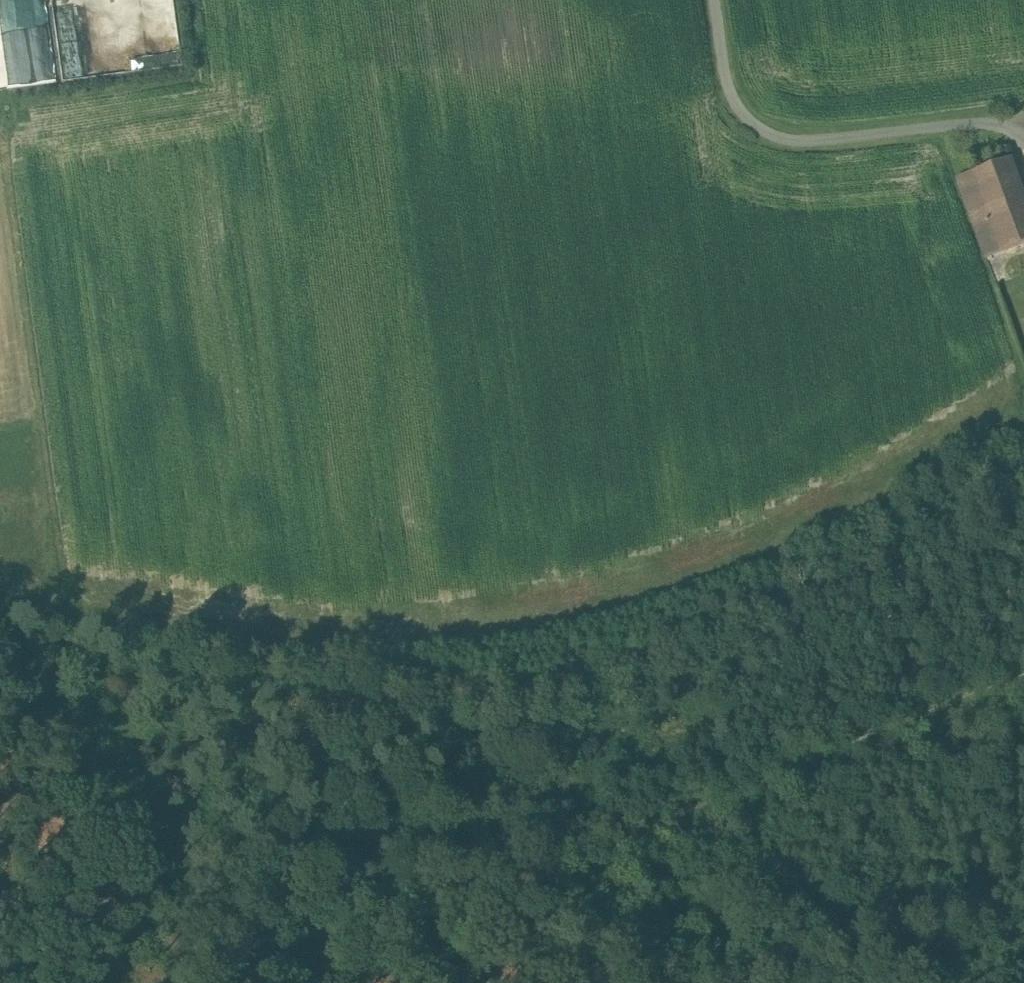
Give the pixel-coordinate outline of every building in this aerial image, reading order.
[(1009,157),(957,176),(985,256),(1023,242),(1023,198),(1009,157)]
